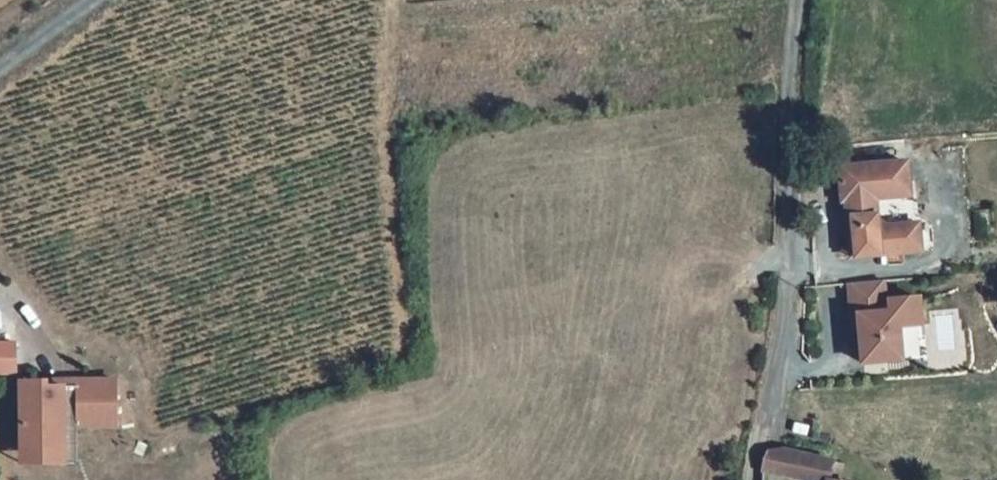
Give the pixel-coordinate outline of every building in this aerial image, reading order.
[(907,160),(841,165),(843,198),(851,198),(853,216),(848,219),(849,230),(854,229),(856,254),(920,249),(918,222),(905,223),(886,224),(876,217),(875,196),(902,194),(909,193),(907,160)] [(902,194),(875,196),(876,217),(886,224),(905,223),(902,194)] [(884,277),(850,280),(853,319),(859,319),(859,328),(862,360),(902,357),(899,324),(922,322),(920,295),(886,297),(884,277)] [(859,319),(853,319),(851,346),(859,328),(859,319)] [(44,381),(21,382),(21,464),(64,464),(63,426),(116,425),(116,381),(87,381),(87,386),(44,387),(44,381)] [(839,469),(828,467),(835,441),(797,432),(793,451),(782,460),(770,458),(765,478),(772,479),(837,479),(839,469)]
